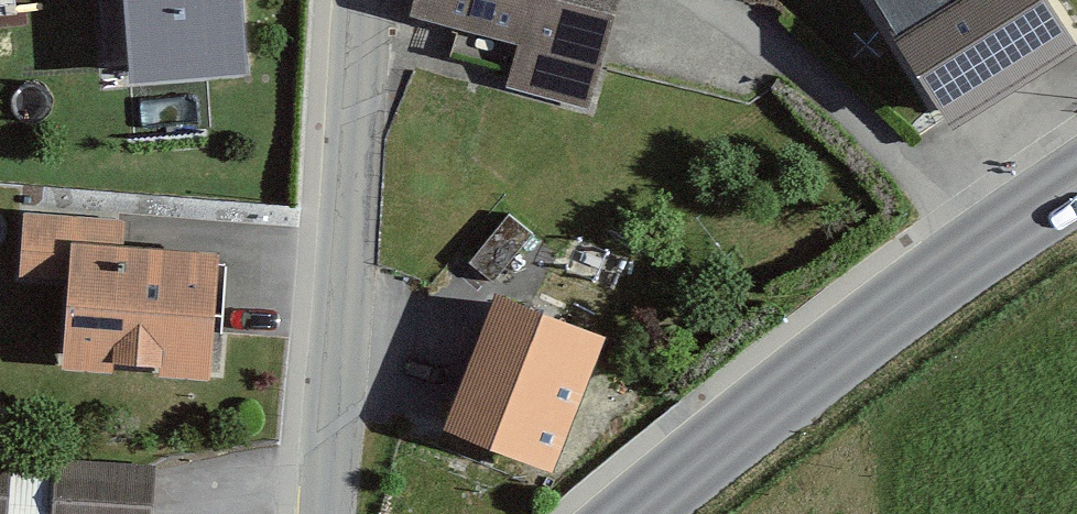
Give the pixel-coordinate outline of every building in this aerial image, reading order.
[(131,74),(247,67),(243,0),(128,0),(131,74)] [(393,10),(499,36),(491,71),(582,93),(605,0),(396,0),(393,10)] [(932,113),(1040,45),(1011,0),(861,0),(932,113)] [(114,207),(6,200),(2,273),(50,276),(44,361),(186,370),(194,248),(112,243),(114,207)] [(568,361),(454,314),(414,411),(527,458),(568,361)] [(0,456),(0,513),(138,513),(141,466),(0,456)]
